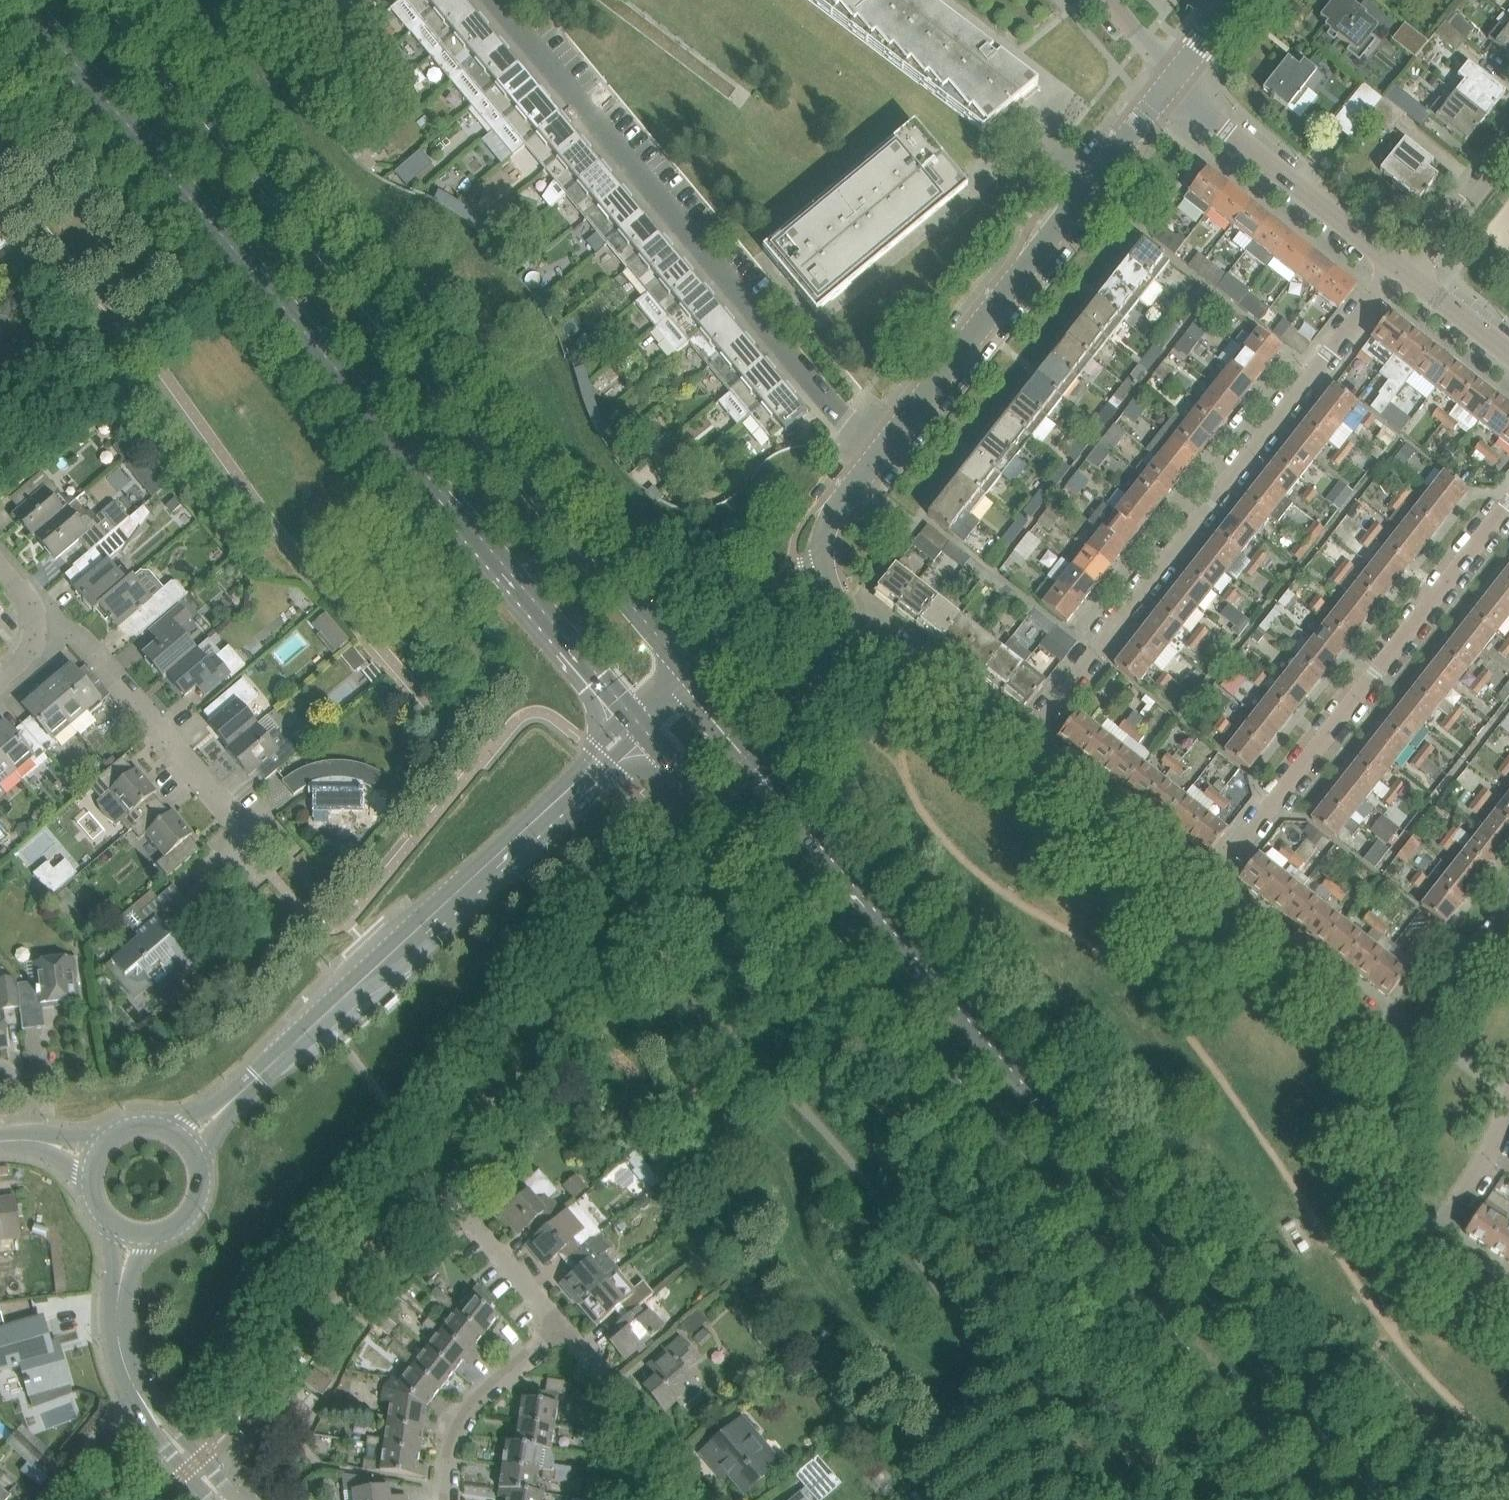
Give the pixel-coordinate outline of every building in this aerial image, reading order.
[(289,9),(297,20),(310,9),(303,0),(300,0),(289,9)] [(450,0),(400,0),(390,8),(410,33),(450,0)] [(443,47),(480,16),(477,18),(466,4),(468,2),(467,0),(450,0),(410,33),(431,57),(443,47)] [(982,133),(983,133),(984,132),(986,131),(1009,111),(1013,114),(1040,90),(1000,59),(994,64),(987,58),(993,54),(922,0),(807,0),(982,133)] [(1365,16),(1366,14),(1348,0),(1334,0),(1320,17),(1327,23),(1325,27),(1365,58),(1385,33),(1365,16)] [(321,12),(312,19),(317,25),(326,18),(321,12)] [(1464,42),(1473,30),(1452,13),(1443,24),(1464,42)] [(451,82),(501,41),(500,40),(497,43),(486,29),(489,26),(480,16),(443,47),(431,57),(451,82)] [(1434,35),(1455,53),(1464,42),(1443,24),(1434,35)] [(1506,29),(1499,24),(1488,38),(1508,55),(1508,25),(1506,29)] [(1412,60),(1426,43),(1404,25),(1390,43),(1412,60)] [(472,106),(484,96),(521,65),(518,67),(507,53),(509,51),(501,41),(451,82),(472,106)] [(1288,58),(1263,89),(1272,96),(1271,98),(1274,100),(1275,99),(1300,119),(1318,97),(1305,86),(1317,72),(1315,70),(1310,66),(1303,61),(1299,66),(1288,58)] [(1315,59),(1310,66),(1315,70),(1321,63),(1315,59)] [(1464,82),(1455,93),(1486,117),(1505,93),(1468,63),(1457,76),(1464,82)] [(492,131),(542,90),(541,89),(538,92),(527,78),(530,76),(521,65),(484,96),(472,106),(492,131)] [(305,68),(303,70),(303,71),(296,76),(301,82),(310,75),(305,68)] [(306,88),(307,87),(308,86),(315,81),(310,75),(301,82),(306,88)] [(1333,123),(1351,138),(1381,101),(1362,86),(1333,123)] [(1394,87),(1386,98),(1406,114),(1415,103),(1394,87)] [(492,131),(482,140),(502,165),(525,145),(562,115),(562,114),(559,117),(548,102),(550,100),(542,90),(505,121),(492,131)] [(336,93),(326,101),(331,108),(341,100),(336,93)] [(1466,142),(1486,117),(1455,93),(1447,104),(1440,98),(1429,112),(1466,142)] [(1406,114),(1386,98),(1370,117),(1391,134),(1406,114)] [(562,115),(525,145),(546,170),(583,139),(582,139),(579,141),(568,127),(571,125),(562,115)] [(968,188),(963,182),(958,176),(944,160),(920,130),(915,124),(813,208),(762,250),(786,279),(816,314),(968,188)] [(358,159),(359,158),(375,144),(370,138),(351,154),(358,159)] [(551,186),(543,198),(551,207),(566,195),(603,164),(603,163),(600,166),(589,152),(591,150),(583,139),(546,170),(556,182),(551,186)] [(1425,166),(1430,159),(1405,139),(1380,170),(1418,201),(1424,194),(1425,195),(1428,192),(1427,190),(1438,176),(1425,166)] [(380,150),(375,144),(359,158),(371,168),(376,164),(371,157),(380,150)] [(416,152),(394,171),(403,182),(426,164),(416,152)] [(603,164),(566,195),(586,219),(624,188),(623,188),(620,190),(609,176),(612,174),(603,164)] [(1207,168),(1189,192),(1183,199),(1205,216),(1210,209),(1229,186),(1207,168)] [(1229,186),(1210,209),(1232,226),(1250,203),(1229,186)] [(586,219),(587,220),(607,243),(607,244),(644,213),(644,212),(641,215),(630,201),(632,199),(624,188),(586,219)] [(1271,219),(1250,203),(1232,226),(1253,242),(1271,219)] [(607,244),(627,268),(627,269),(665,238),(664,237),(661,239),(650,226),(653,223),(644,213),(607,244)] [(1253,242),(1245,252),(1267,269),(1274,259),(1293,236),(1271,219),(1253,242)] [(1182,244),(1161,228),(1153,238),(1174,255),(1182,244)] [(503,232),(492,240),(500,250),(511,241),(503,232)] [(1293,236),(1274,259),(1295,276),(1314,252),(1293,236)] [(627,269),(628,269),(648,293),(685,262),(682,264),(670,250),(673,248),(665,238),(627,269)] [(1170,262),(1148,244),(1143,241),(1128,260),(1155,280),(1170,262)] [(1335,269),(1314,252),(1295,276),(1317,293),(1335,269)] [(1188,266),(1195,272),(1205,259),(1197,253),(1188,266)] [(530,255),(521,263),(526,269),(535,262),(530,255)] [(1205,259),(1195,272),(1216,288),(1223,279),(1210,269),(1212,265),(1205,259)] [(1128,260),(1113,279),(1140,300),(1149,307),(1164,287),(1155,280),(1128,260)] [(656,328),(705,287),(705,286),(702,289),(691,275),(694,273),(685,262),(648,293),(636,303),(636,304),(656,327),(656,328)] [(1317,293),(1338,309),(1357,286),(1335,269),(1317,293)] [(1228,274),(1223,279),(1216,288),(1238,305),(1248,292),(1249,291),(1228,274)] [(1140,300),(1113,279),(1098,298),(1124,319),(1140,300)] [(1199,285),(1184,304),(1193,311),(1208,292),(1199,285)] [(689,342),(726,311),(725,311),(723,313),(711,299),(714,297),(705,287),(656,328),(676,352),(689,342)] [(538,291),(533,295),(532,296),(528,299),(533,305),(543,297),(538,291)] [(1248,292),(1238,305),(1260,322),(1269,309),(1248,292)] [(538,311),(542,308),(548,303),(543,297),(533,305),(538,311)] [(1221,313),(1227,306),(1215,297),(1209,304),(1221,313)] [(1098,298),(1082,318),(1109,339),(1124,319),(1098,298)] [(1184,304),(1175,316),(1184,323),(1193,311),(1184,304)] [(689,342),(689,343),(709,366),(709,367),(746,336),(746,335),(743,338),(732,324),(735,322),(726,311),(689,342)] [(1391,313),(1357,356),(1368,364),(1373,358),(1383,366),(1412,329),(1391,313)] [(1200,315),(1186,334),(1198,343),(1212,325),(1200,315)] [(1109,339),(1082,318),(1069,335),(1067,338),(1093,359),(1109,339)] [(1283,320),(1273,332),(1281,338),(1291,326),(1283,320)] [(1169,324),(1159,336),(1167,343),(1177,331),(1169,324)] [(1291,326),(1281,338),(1287,343),(1302,355),(1310,345),(1294,333),(1296,330),(1291,326)] [(1433,346),(1412,329),(1383,366),(1377,372),(1387,380),(1377,393),(1379,394),(1368,407),(1379,415),(1403,384),(1433,346)] [(1258,330),(1244,348),(1267,367),(1281,349),(1258,330)] [(585,334),(576,342),(581,349),(591,341),(585,334)] [(1192,350),(1198,343),(1186,334),(1181,341),(1192,350)] [(709,367),(710,367),(730,391),(767,361),(766,360),(764,363),(752,349),(755,346),(746,336),(709,367)] [(1067,338),(1052,357),(1078,378),(1093,359),(1067,338)] [(1147,370),(1162,351),(1153,344),(1138,363),(1147,370)] [(1433,346),(1403,384),(1424,401),(1435,388),(1455,363),(1433,346)] [(1229,367),(1253,386),(1267,367),(1244,348),(1229,367)] [(1078,378),(1052,357),(1036,377),(1063,398),(1078,378)] [(730,391),(717,402),(738,426),(750,416),(787,385),(784,387),(773,373),(776,371),(767,361),(730,391)] [(1164,362),(1158,369),(1170,379),(1176,372),(1164,362)] [(1138,363),(1129,375),(1137,382),(1147,370),(1138,363)] [(1476,380),(1455,363),(1435,388),(1456,405),(1476,380)] [(1215,385),(1238,404),(1253,386),(1229,367),(1215,385)] [(1165,386),(1170,379),(1158,369),(1153,376),(1165,386)] [(1036,377),(1021,396),(1047,417),(1063,398),(1036,377)] [(1456,405),(1448,415),(1459,423),(1457,425),(1468,434),(1478,422),(1498,397),(1476,380),(1456,405)] [(591,391),(589,383),(581,390),(583,397),(586,405),(590,414),(593,422),(600,416),(597,408),(595,404),(595,403),(594,400),(592,395),(591,391)] [(1123,383),(1113,395),(1122,402),(1131,390),(1123,383)] [(776,437),(784,431),(785,433),(807,414),(805,411),(793,398),(796,396),(787,385),(750,416),(770,440),(771,442),(776,437)] [(1215,385),(1201,403),(1224,422),(1238,404),(1215,385)] [(1334,386),(1320,404),(1344,423),(1354,431),(1360,423),(1367,429),(1375,418),(1358,405),(1334,386)] [(1008,412),(1005,416),(1032,437),(1047,417),(1021,396),(1008,412)] [(1498,397),(1478,422),(1499,439),(1508,426),(1508,406),(1498,397)] [(1135,400),(1129,407),(1141,416),(1146,409),(1135,400)] [(1097,416),(1105,423),(1116,409),(1108,402),(1097,416)] [(1186,422),(1210,440),(1224,422),(1201,403),(1186,422)] [(1305,423),(1329,442),(1344,423),(1320,404),(1305,423)] [(1135,423),(1141,416),(1129,407),(1123,414),(1135,423)] [(1432,415),(1442,423),(1448,415),(1438,407),(1432,415)] [(1398,409),(1388,423),(1400,432),(1410,419),(1398,409)] [(1176,413),(1161,432),(1195,459),(1210,440),(1186,422),(1176,413)] [(1459,423),(1448,415),(1442,423),(1452,431),(1459,423)] [(996,428),(990,435),(1017,456),(1032,437),(1005,416),(996,428)] [(1092,421),(1081,436),(1090,443),(1101,428),(1092,421)] [(1329,442),(1305,423),(1290,441),(1315,460),(1329,442)] [(1499,439),(1508,447),(1508,426),(1499,439)] [(1110,431),(1101,443),(1113,452),(1122,440),(1110,431)] [(1161,432),(1147,450),(1158,458),(1181,477),(1195,459),(1161,432)] [(1017,456),(990,435),(980,448),(975,454),(1001,476),(1017,456)] [(663,436),(654,443),(660,450),(668,442),(663,436)] [(1347,439),(1339,449),(1347,456),(1355,445),(1349,441),(1347,439)] [(1065,455),(1075,462),(1086,448),(1077,441),(1065,455)] [(1315,460),(1290,441),(1276,460),(1300,479),(1315,460)] [(1476,449),(1471,455),(1480,463),(1491,450),(1480,441),(1474,448),(1476,449)] [(1405,442),(1391,460),(1401,469),(1415,451),(1405,442)] [(1098,471),(1113,452),(1101,443),(1086,461),(1098,471)] [(1447,448),(1436,461),(1443,466),(1453,453),(1447,448)] [(1347,456),(1339,449),(1331,460),(1339,466),(1347,456)] [(1491,450),(1480,463),(1490,470),(1500,457),(1491,450)] [(136,454),(124,464),(150,495),(162,485),(136,454)] [(959,475),(968,482),(986,496),(996,482),(1001,476),(975,454),(959,475)] [(1143,476),(1166,496),(1181,477),(1158,458),(1149,469),(1143,464),(1137,472),(1143,476)] [(1261,479),(1265,482),(1286,498),(1298,482),(1300,479),(1276,460),(1261,479)] [(1055,487),(1059,482),(1070,468),(1062,461),(1047,480),(1055,487)] [(21,521),(34,536),(67,508),(66,508),(62,511),(51,497),(59,491),(51,482),(42,471),(30,482),(10,499),(19,509),(15,513),(21,521)] [(1078,472),(1072,479),(1084,489),(1089,482),(1090,481),(1078,472)] [(1429,490),(1453,509),(1468,491),(1443,472),(1435,482),(1429,490)] [(950,486),(944,494),(970,515),(986,496),(968,482),(959,475),(950,486)] [(1129,495),(1152,513),(1166,496),(1143,476),(1139,482),(1129,495)] [(1079,496),(1084,489),(1072,479),(1067,486),(1079,496)] [(1261,479),(1246,497),(1271,516),(1278,522),(1293,504),(1286,498),(1265,482),(1261,479)] [(1045,482),(1036,493),(1045,500),(1055,487),(1047,480),(1045,482)] [(1336,484),(1325,498),(1339,509),(1350,495),(1336,484)] [(1397,495),(1405,501),(1413,491),(1405,484),(1397,495)] [(654,485),(647,491),(646,492),(645,493),(650,499),(659,491),(654,485)] [(1309,486),(1301,496),(1309,503),(1317,492),(1309,486)] [(1438,528),(1453,509),(1429,490),(1414,509),(1438,528)] [(655,505),(660,501),(661,500),(664,497),(659,491),(650,499),(655,505)] [(970,515),(944,494),(943,495),(935,505),(933,508),(928,515),(954,536),(970,515)] [(1129,495),(1115,513),(1138,531),(1152,513),(1129,495)] [(1405,501),(1397,495),(1389,505),(1397,511),(1405,501)] [(1271,516),(1246,497),(1232,516),(1256,535),(1271,516)] [(1016,520),(1025,526),(1040,507),(1031,500),(1016,520)] [(67,508),(34,536),(35,537),(36,535),(56,559),(79,540),(89,552),(106,538),(130,517),(118,503),(113,503),(92,521),(88,517),(84,516),(78,521),(67,508)] [(1100,531),(1124,549),(1138,531),(1115,513),(1105,505),(1090,523),(1100,531)] [(1049,509),(1044,516),(1055,526),(1061,518),(1049,509)] [(1414,509),(1399,527),(1424,547),(1438,528),(1414,509)] [(1050,533),(1055,526),(1044,516),(1038,523),(1050,533)] [(1232,516),(1217,534),(1242,554),(1256,535),(1232,516)] [(89,552),(73,566),(74,567),(85,580),(75,590),(94,612),(99,608),(99,607),(128,582),(110,561),(122,551),(124,553),(130,544),(143,532),(141,529),(130,517),(106,538),(89,552)] [(1010,546),(1025,526),(1016,520),(1001,539),(1010,546)] [(1309,547),(1324,528),(1316,522),(1302,540),(1309,547)] [(1367,532),(1375,538),(1383,528),(1375,522),(1367,532)] [(943,551),(944,550),(950,542),(928,524),(921,534),(943,551)] [(1361,527),(1354,536),(1361,541),(1359,542),(1367,549),(1375,538),(1367,532),(1361,527)] [(1385,546),(1409,565),(1424,547),(1399,527),(1385,546)] [(1110,568),(1124,549),(1100,531),(1086,549),(1110,568)] [(921,534),(912,545),(934,562),(943,551),(921,534)] [(1217,534),(1203,553),(1227,572),(1242,554),(1217,534)] [(1385,546),(1375,538),(1367,549),(1360,557),(1370,565),(1395,584),(1409,565),(1385,546)] [(1010,546),(1001,539),(985,559),(994,566),(1010,546)] [(1309,547),(1302,540),(1292,553),(1300,559),(1309,547)] [(943,551),(942,552),(962,568),(964,565),(970,558),(950,542),(944,550),(943,551)] [(1021,545),(1015,552),(1027,562),(1033,555),(1021,545)] [(1086,549),(1072,567),(1095,586),(1110,568),(1086,549)] [(1251,561),(1259,567),(1267,557),(1259,551),(1251,561)] [(1022,569),(1027,562),(1015,552),(1010,560),(1022,569)] [(1203,553),(1188,572),(1212,591),(1227,572),(1203,553)] [(987,583),(993,576),(970,558),(964,565),(987,583)] [(1048,577),(1058,585),(1081,604),(1095,586),(1072,567),(1062,559),(1048,577)] [(1338,569),(1380,602),(1395,584),(1370,565),(1362,575),(1353,567),(1354,565),(1346,559),(1338,569)] [(1259,567),(1251,561),(1243,571),(1250,577),(1259,567)] [(896,611),(917,583),(895,566),(874,593),(888,604),(896,611)] [(1005,566),(1001,571),(1010,579),(1014,573),(1010,570),(1005,566)] [(1365,621),(1380,602),(1338,569),(1330,580),(1338,586),(1339,584),(1349,592),(1341,602),(1365,621)] [(1188,572),(1173,590),(1198,610),(1212,591),(1188,572)] [(987,583),(1006,598),(1012,591),(993,576),(987,583)] [(152,599),(134,577),(128,582),(99,607),(99,608),(118,629),(129,620),(141,634),(189,594),(179,582),(172,582),(152,599)] [(1487,596),(1508,613),(1508,583),(1501,577),(1487,596)] [(938,599),(917,583),(896,611),(908,621),(916,626),(938,599)] [(1043,604),(1067,623),(1081,604),(1058,585),(1043,604)] [(1229,588),(1221,598),(1229,604),(1237,594),(1229,588)] [(1173,590),(1159,609),(1183,628),(1198,610),(1173,590)] [(1288,590),(1278,603),(1285,609),(1295,596),(1288,590)] [(1006,598),(1029,616),(1035,609),(1012,591),(1006,598)] [(1317,596),(1309,607),(1317,613),(1325,603),(1317,596)] [(1472,614),(1496,633),(1508,616),(1508,613),(1487,596),(1472,614)] [(916,626),(938,644),(960,617),(938,599),(916,626)] [(1326,620),(1351,640),(1365,621),(1341,602),(1326,620)] [(166,636),(144,655),(147,658),(145,659),(152,668),(154,666),(164,678),(167,675),(196,650),(177,628),(190,617),(180,606),(157,626),(166,636)] [(1159,609),(1144,628),(1168,647),(1183,628),(1159,609)] [(1273,609),(1259,627),(1265,633),(1280,614),(1273,609)] [(326,612),(312,624),(321,634),(335,622),(326,612)] [(1472,614),(1458,633),(1481,651),(1496,633),(1472,614)] [(1231,630),(1239,636),(1251,621),(1243,615),(1231,630)] [(957,659),(979,632),(960,617),(938,644),(957,659)] [(1326,620),(1312,639),(1336,658),(1351,640),(1326,620)] [(1069,652),(1077,642),(1056,625),(1050,633),(1048,635),(1069,652)] [(1200,625),(1192,635),(1200,641),(1208,631),(1200,625)] [(1144,628),(1129,646),(1154,665),(1162,672),(1176,653),(1168,647),(1144,628)] [(1257,631),(1251,639),(1257,644),(1264,636),(1257,631)] [(1002,650),(979,632),(957,659),(981,677),(1002,650)] [(1458,633),(1443,652),(1467,670),(1481,651),(1458,633)] [(1040,645),(1061,662),(1069,652),(1048,635),(1040,645)] [(1200,641),(1192,635),(1184,645),(1192,652),(1200,641)] [(1322,677),(1336,658),(1312,639),(1297,658),(1322,677)] [(196,650),(167,675),(185,696),(197,687),(204,680),(212,689),(229,675),(231,678),(246,665),(229,646),(220,654),(208,640),(196,650)] [(1498,651),(1506,657),(1508,653),(1508,643),(1506,641),(1498,651)] [(1002,650),(981,677),(1002,694),(1023,666),(1030,659),(1009,642),(1002,650)] [(1154,665),(1129,646),(1115,665),(1139,684),(1154,665)] [(1443,652),(1428,670),(1452,689),(1467,670),(1443,652)] [(1297,658),(1282,676),(1307,695),(1322,677),(1297,658)] [(384,677),(373,665),(370,667),(366,670),(377,683),(384,677)] [(1045,683),(1023,666),(1002,694),(1003,695),(1014,703),(1023,711),(1045,683)] [(38,685),(37,685),(71,724),(80,735),(97,721),(91,714),(103,704),(101,702),(110,694),(99,680),(90,688),(84,681),(80,677),(77,673),(71,667),(60,676),(57,672),(49,679),(40,687),(38,685)] [(1477,678),(1485,684),(1493,674),(1485,668),(1477,678)] [(1444,699),(1452,689),(1428,670),(1414,689),(1437,707),(1447,715),(1455,721),(1463,711),(1455,705),(1454,707),(1444,699)] [(1250,681),(1258,687),(1266,677),(1258,671),(1250,681)] [(1171,679),(1163,673),(1155,683),(1163,689),(1171,679)] [(1193,673),(1182,688),(1192,696),(1204,681),(1193,673)] [(1292,714),(1307,695),(1282,676),(1268,695),(1292,714)] [(244,678),(203,713),(212,722),(210,724),(218,734),(229,748),(257,724),(243,708),(258,695),(244,678)] [(1477,678),(1469,688),(1477,694),(1485,684),(1477,678)] [(55,738),(71,724),(37,685),(39,687),(30,695),(33,699),(25,706),(37,721),(27,730),(46,752),(58,742),(55,738)] [(1423,726),(1437,707),(1414,689),(1399,707),(1423,726)] [(1091,695),(1086,702),(1097,710),(1103,703),(1091,695)] [(1268,695),(1253,713),(1278,733),(1292,714),(1268,695)] [(1399,707),(1385,726),(1408,745),(1423,726),(1399,707)] [(1077,712),(1058,738),(1079,754),(1099,729),(1106,720),(1095,711),(1088,721),(1077,712)] [(1123,721),(1117,729),(1127,737),(1134,729),(1140,720),(1131,713),(1124,721),(1123,721)] [(1239,732),(1263,751),(1278,733),(1253,713),(1239,732)] [(1447,732),(1455,721),(1447,715),(1439,726),(1447,732)] [(229,748),(226,750),(245,772),(253,765),(266,780),(297,754),(325,730),(315,718),(287,742),(277,730),(268,738),(257,724),(229,748)] [(1248,770),(1263,751),(1239,732),(1229,724),(1221,718),(1213,728),(1221,735),(1222,733),(1232,741),(1224,751),(1248,770)] [(15,772),(22,780),(50,756),(46,752),(27,730),(17,738),(4,724),(0,727),(0,754),(15,772)] [(1385,726),(1370,745),(1393,763),(1408,745),(1385,726)] [(1079,754),(1100,771),(1120,746),(1099,729),(1079,754)] [(1144,737),(1134,729),(1127,737),(1138,745),(1144,737)] [(432,738),(424,740),(428,756),(437,754),(432,738)] [(1418,753),(1426,759),(1434,748),(1426,742),(1418,753)] [(1370,745),(1355,763),(1379,782),(1393,763),(1370,745)] [(1100,771),(1122,788),(1141,763),(1120,746),(1100,771)] [(1426,759),(1418,753),(1410,763),(1418,769),(1426,759)] [(15,772),(0,754),(0,785),(15,772)] [(1160,762),(1170,770),(1176,762),(1166,754),(1160,762)] [(123,819),(132,829),(162,803),(154,794),(157,792),(136,768),(130,773),(120,760),(93,783),(103,795),(100,798),(101,800),(102,802),(102,804),(103,805),(105,809),(108,812),(110,815),(112,816),(113,817),(115,818),(117,819),(120,821),(123,819)] [(294,773),(282,782),(294,796),(301,790),(308,786),(313,784),(313,793),(313,818),(314,818),(314,820),(328,820),(328,811),(363,811),(363,784),(373,789),(382,774),(370,767),(357,763),(343,761),(339,761),(329,762),(319,763),(314,765),(309,766),(306,767),(294,773)] [(1508,772),(1508,764),(1505,761),(1497,771),(1505,777),(1508,772)] [(1187,770),(1176,762),(1170,770),(1180,778),(1187,770)] [(1122,788),(1143,805),(1163,780),(1141,763),(1122,788)] [(1355,763),(1341,782),(1364,800),(1372,791),(1382,799),(1389,790),(1379,782),(1355,763)] [(77,772),(69,779),(79,790),(87,783),(77,772)] [(1143,805),(1164,822),(1184,796),(1163,780),(1143,805)] [(1218,780),(1213,787),(1221,793),(1226,786),(1218,780)] [(1389,790),(1397,796),(1405,786),(1397,780),(1389,790)] [(1341,782),(1326,801),(1350,819),(1355,812),(1364,800),(1341,782)] [(1184,796),(1164,822),(1186,838),(1205,813),(1214,802),(1203,794),(1193,785),(1184,796)] [(1220,795),(1209,787),(1203,794),(1214,802),(1220,795)] [(1476,798),(1484,804),(1492,794),(1484,788),(1476,798)] [(1397,796),(1389,790),(1381,800),(1389,806),(1397,796)] [(1220,795),(1214,802),(1224,810),(1229,803),(1220,795)] [(1496,813),(1508,824),(1508,796),(1496,813)] [(49,798),(42,804),(52,815),(59,809),(49,798)] [(1484,804),(1476,798),(1468,808),(1476,814),(1484,804)] [(1359,826),(1350,819),(1326,801),(1311,819),(1335,838),(1342,828),(1352,835),(1359,826)] [(169,813),(162,803),(132,829),(141,839),(146,834),(165,856),(156,864),(168,877),(198,852),(187,839),(193,834),(173,810),(169,813)] [(1207,855),(1227,830),(1205,813),(1186,838),(1207,855)] [(1504,850),(1508,843),(1508,824),(1496,813),(1481,832),(1504,850)] [(1376,823),(1370,830),(1386,843),(1393,835),(1399,828),(1382,815),(1376,823)] [(31,823),(18,826),(20,835),(32,832),(31,823)] [(1489,868),(1504,850),(1481,832),(1473,842),(1462,833),(1463,831),(1455,825),(1447,835),(1455,841),(1466,850),(1489,868)] [(1308,835),(1305,838),(1316,846),(1324,835),(1317,829),(1314,827),(1308,835)] [(1455,841),(1447,835),(1439,845),(1447,852),(1455,841)] [(1412,837),(1397,856),(1408,864),(1418,851),(1416,850),(1421,845),(1412,837)] [(1378,841),(1363,860),(1374,869),(1389,850),(1378,841)] [(1284,846),(1279,853),(1288,860),(1293,853),(1284,846)] [(1452,869),(1475,887),(1489,868),(1466,850),(1452,869)] [(1304,862),(1293,853),(1288,860),(1299,869),(1304,862)] [(1238,880),(1259,896),(1279,871),(1258,855),(1238,880)] [(43,886),(52,878),(34,856),(24,864),(43,886)] [(1460,905),(1475,887),(1452,869),(1437,887),(1460,905)] [(1259,896),(1281,913),(1301,888),(1279,871),(1259,896)] [(1418,872),(1410,883),(1418,889),(1426,878),(1418,872)] [(1329,895),(1336,887),(1325,879),(1319,887),(1329,895)] [(139,938),(112,961),(126,977),(127,975),(129,978),(131,979),(132,981),(134,981),(136,982),(138,982),(140,982),(142,981),(144,980),(146,979),(148,977),(157,988),(172,976),(175,979),(195,962),(190,957),(191,948),(182,947),(171,934),(173,932),(166,924),(190,904),(174,885),(158,898),(151,891),(133,906),(149,925),(137,935),(139,938)] [(1346,895),(1336,887),(1329,895),(1340,903),(1346,895)] [(1422,906),(1445,924),(1460,905),(1437,887),(1422,906)] [(1281,913),(1302,930),(1322,905),(1301,888),(1281,913)] [(64,890),(52,900),(65,914),(66,914),(74,906),(77,904),(64,890)] [(1302,930),(1324,947),(1343,921),(1322,905),(1302,930)] [(1372,929),(1378,921),(1368,913),(1362,921),(1372,929)] [(1324,947),(1345,963),(1365,938),(1343,921),(1324,947)] [(1389,929),(1378,921),(1372,929),(1382,937),(1389,929)] [(1345,963),(1367,980),(1386,955),(1365,938),(1345,963)] [(100,940),(91,948),(99,957),(108,950),(100,940)] [(1410,945),(1405,952),(1416,961),(1422,954),(1410,945)] [(1408,972),(1386,955),(1367,980),(1388,997),(1408,972)] [(76,984),(80,984),(77,956),(34,962),(37,981),(18,984),(20,1006),(68,1000),(68,1003),(79,1002),(76,984)] [(8,1047),(3,1009),(18,1007),(14,977),(0,979),(0,1048),(8,1047)] [(633,1152),(625,1159),(634,1170),(643,1162),(634,1152),(633,1152)] [(576,1177),(564,1187),(575,1199),(586,1190),(576,1177)] [(657,1178),(647,1185),(651,1190),(659,1183),(660,1182),(657,1178)] [(538,1183),(501,1214),(518,1234),(528,1226),(536,1235),(564,1212),(550,1195),(556,1191),(549,1183),(538,1183)] [(638,1202),(637,1205),(640,1208),(643,1208),(649,1204),(649,1200),(647,1197),(643,1197),(638,1202)] [(20,1237),(15,1198),(0,1200),(0,1239),(20,1237)] [(1465,1233),(1487,1247),(1508,1214),(1508,1213),(1508,1214),(1487,1200),(1482,1209),(1481,1209),(1465,1233)] [(536,1235),(526,1244),(545,1265),(563,1249),(571,1259),(591,1241),(599,1234),(600,1234),(574,1203),(564,1212),(536,1235)] [(1508,1261),(1508,1259),(1508,1214),(1487,1247),(1508,1261)] [(591,1241),(571,1259),(569,1261),(576,1270),(560,1284),(578,1305),(619,1270),(605,1253),(611,1248),(599,1234),(591,1241)] [(692,1272),(701,1264),(695,1257),(686,1265),(692,1272)] [(619,1270),(578,1305),(596,1326),(623,1304),(630,1313),(641,1304),(654,1292),(643,1280),(634,1288),(619,1270)] [(467,1291),(451,1310),(455,1313),(456,1312),(484,1334),(499,1316),(489,1309),(493,1303),(478,1284),(470,1293),(467,1291)] [(441,1302),(447,1295),(437,1287),(431,1294),(441,1302)] [(447,1295),(441,1302),(451,1310),(456,1303),(447,1295)] [(631,1313),(610,1330),(617,1338),(611,1343),(625,1360),(665,1326),(651,1309),(647,1312),(641,1304),(630,1313),(631,1313)] [(475,1345),(484,1334),(456,1312),(455,1313),(441,1330),(477,1358),(483,1351),(475,1345)] [(396,1324),(384,1314),(376,1323),(389,1333),(396,1324)] [(42,1318),(0,1330),(0,1370),(22,1364),(30,1394),(69,1383),(60,1352),(53,1354),(42,1318)] [(428,1318),(423,1325),(432,1332),(434,1329),(436,1326),(437,1325),(428,1318)] [(703,1328),(690,1339),(699,1349),(711,1338),(703,1328)] [(471,1366),(477,1358),(441,1330),(427,1348),(455,1370),(464,1360),(471,1366)] [(649,1365),(658,1376),(645,1387),(665,1410),(677,1399),(682,1405),(700,1389),(684,1371),(698,1359),(680,1338),(649,1365)] [(388,1348),(398,1356),(404,1349),(394,1341),(388,1348)] [(441,1389),(455,1370),(427,1348),(413,1366),(441,1389)] [(414,1357),(404,1349),(398,1356),(408,1363),(414,1357)] [(427,1406),(441,1389),(413,1366),(399,1382),(392,1377),(383,1387),(427,1406)] [(323,1395),(332,1382),(315,1369),(310,1376),(306,1381),(323,1395)] [(570,1383),(571,1382),(569,1382),(547,1378),(544,1400),(523,1397),(519,1421),(555,1426),(558,1403),(560,1392),(569,1393),(570,1383)] [(311,1393),(297,1383),(288,1394),(291,1396),(303,1404),(311,1393)] [(426,1407),(427,1406),(383,1387),(383,1388),(381,1402),(390,1403),(387,1424),(423,1429),(426,1407)] [(303,1404),(310,1410),(310,1411),(319,1399),(311,1393),(303,1404)] [(370,1412),(369,1421),(382,1423),(383,1414),(370,1412)] [(743,1417),(700,1454),(713,1469),(719,1464),(744,1494),(776,1467),(750,1437),(756,1433),(743,1417)] [(542,1448),(542,1449),(551,1450),(555,1426),(519,1421),(516,1442),(516,1443),(542,1448)] [(858,1422),(849,1428),(858,1439),(866,1432),(858,1422)] [(387,1424),(384,1447),(420,1452),(423,1429),(387,1424)] [(571,1437),(572,1428),(560,1426),(558,1435),(571,1437)] [(8,1442),(33,1465),(42,1455),(18,1432),(8,1442)] [(367,1436),(365,1444),(378,1446),(380,1438),(367,1436)] [(507,1441),(506,1443),(503,1465),(539,1470),(542,1449),(542,1448),(516,1443),(516,1442),(507,1441)] [(418,1465),(420,1452),(384,1447),(380,1470),(425,1477),(427,1466),(418,1465)] [(790,1499),(809,1499),(805,1496),(832,1472),(818,1455),(795,1475),(805,1487),(790,1499)] [(364,1460),(363,1469),(376,1471),(377,1462),(364,1460)] [(535,1491),(539,1470),(503,1465),(500,1487),(544,1494),(544,1493),(535,1491)] [(554,1465),(553,1471),(556,1472),(555,1480),(567,1482),(569,1474),(572,1474),(573,1468),(554,1465)] [(542,1478),(555,1480),(556,1472),(553,1471),(544,1470),(542,1478)] [(18,1485),(0,1471),(0,1499),(6,1499),(18,1485)] [(407,1496),(390,1497),(389,1485),(369,1488),(368,1478),(342,1474),(345,1499),(407,1499),(407,1496)] [(500,1487),(498,1497),(507,1498),(507,1499),(543,1499),(544,1494),(500,1487)]
